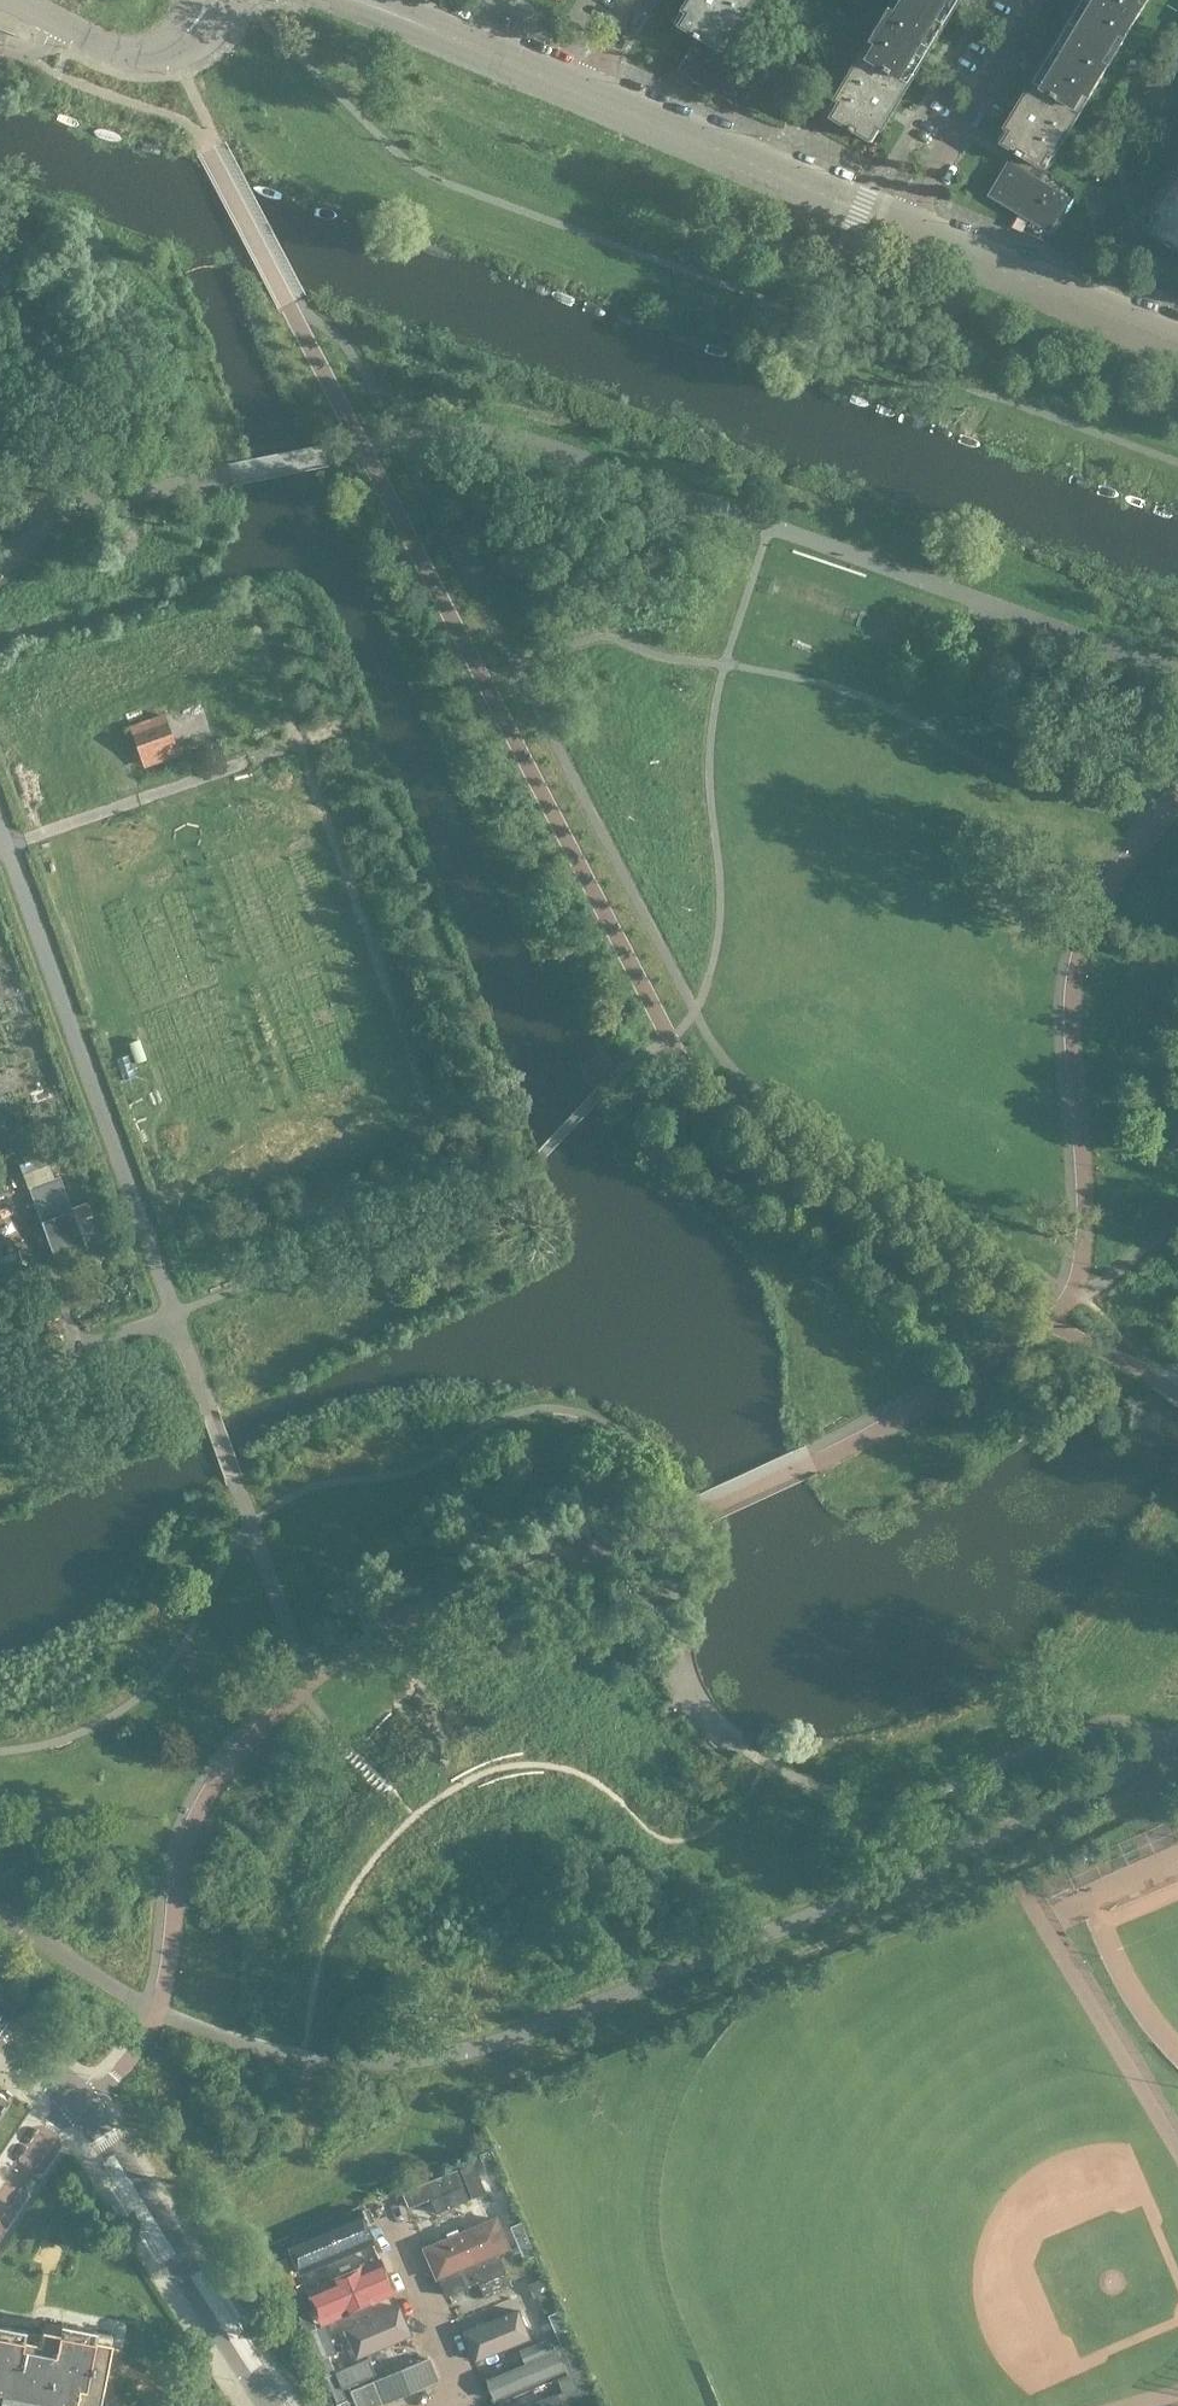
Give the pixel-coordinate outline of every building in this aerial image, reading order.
[(672,22),(698,38),(719,50),(749,0),(685,0),(672,22)] [(858,55),(905,83),(940,24),(901,0),(891,0),(858,55)] [(940,24),(954,0),(901,0),(940,24)] [(1071,22),(1118,50),(1148,0),(1085,0),(1071,22)] [(1071,22),(1037,79),(1083,107),(1118,50),(1071,22)] [(698,38),(679,69),(709,87),(727,55),(719,50),(698,38)] [(727,55),(709,87),(738,104),(757,73),(727,55)] [(858,55),(823,114),(845,128),(845,129),(850,131),(850,130),(869,142),(905,83),(858,55)] [(1037,79),(1017,111),(1000,140),(1018,151),(1046,169),(1083,107),(1037,79)] [(1046,169),(1018,151),(1010,163),(990,194),(1020,212),(1039,181),(1039,180),(1046,169)] [(1147,229),(1176,246),(1177,247),(1177,177),(1147,229)] [(1068,198),(1039,181),(1020,212),(1049,230),(1068,198)] [(1147,229),(1133,251),(1162,269),(1176,246),(1147,229)] [(179,753),(165,714),(129,726),(143,766),(179,753)] [(59,1175),(28,1186),(41,1221),(55,1261),(86,1249),(73,1209),(59,1175)] [(3,1283),(27,1274),(19,1252),(0,1259),(0,1276),(3,1283)] [(9,2097),(0,2091),(0,2109),(9,2097)] [(490,2149),(479,2154),(486,2171),(497,2166),(490,2149)] [(457,2167),(403,2190),(409,2206),(430,2197),(464,2183),(457,2167)] [(464,2183),(430,2197),(436,2212),(470,2197),(464,2183)] [(282,2236),(289,2254),(296,2272),(367,2241),(354,2206),(282,2236)] [(418,2248),(429,2278),(506,2247),(494,2217),(480,2222),(418,2248)] [(520,2220),(509,2225),(516,2242),(527,2237),(520,2220)] [(527,2237),(516,2242),(523,2258),(534,2254),(527,2237)] [(285,2255),(278,2238),(267,2243),(274,2260),(285,2255)] [(289,2254),(275,2260),(286,2286),(300,2281),(296,2272),(289,2254)] [(496,2255),(435,2280),(441,2295),(502,2270),(496,2255)] [(392,2286),(379,2257),(304,2288),(313,2309),(317,2318),(392,2286)] [(502,2270),(474,2282),(480,2297),(507,2286),(502,2270)] [(527,2278),(533,2292),(547,2286),(541,2272),(527,2278)] [(302,2282),(288,2288),(299,2314),(313,2309),(304,2288),(302,2282)] [(536,2291),(546,2314),(557,2309),(548,2287),(536,2291)] [(338,2328),(351,2358),(407,2335),(394,2304),(338,2328)] [(464,2329),(476,2359),(526,2337),(514,2309),(464,2329)] [(558,2309),(547,2314),(554,2331),(565,2326),(558,2309)] [(310,2312),(298,2317),(305,2334),(317,2329),(313,2319),(310,2312)] [(112,2342),(110,2341),(112,2334),(96,2331),(96,2329),(61,2322),(60,2324),(45,2321),(43,2329),(42,2328),(39,2341),(24,2338),(25,2330),(26,2329),(0,2324),(0,2405),(99,2405),(112,2342)] [(565,2326),(554,2331),(561,2347),(572,2343),(565,2326)] [(305,2334),(316,2358),(331,2352),(321,2327),(317,2329),(305,2334)] [(525,2363),(486,2379),(494,2398),(561,2370),(553,2351),(547,2338),(519,2350),(525,2363)] [(582,2367),(572,2343),(561,2347),(555,2350),(565,2374),(555,2378),(567,2405),(577,2405),(595,2398),(582,2367)] [(349,2405),(379,2405),(436,2382),(425,2355),(342,2389),(346,2400),(349,2405)] [(328,2356),(317,2361),(324,2378),(335,2373),(328,2356)] [(362,2358),(334,2370),(341,2385),(369,2374),(362,2358)] [(324,2378),(335,2404),(346,2400),(342,2389),(335,2373),(324,2378)] [(529,2405),(557,2405),(553,2396),(529,2405)]
